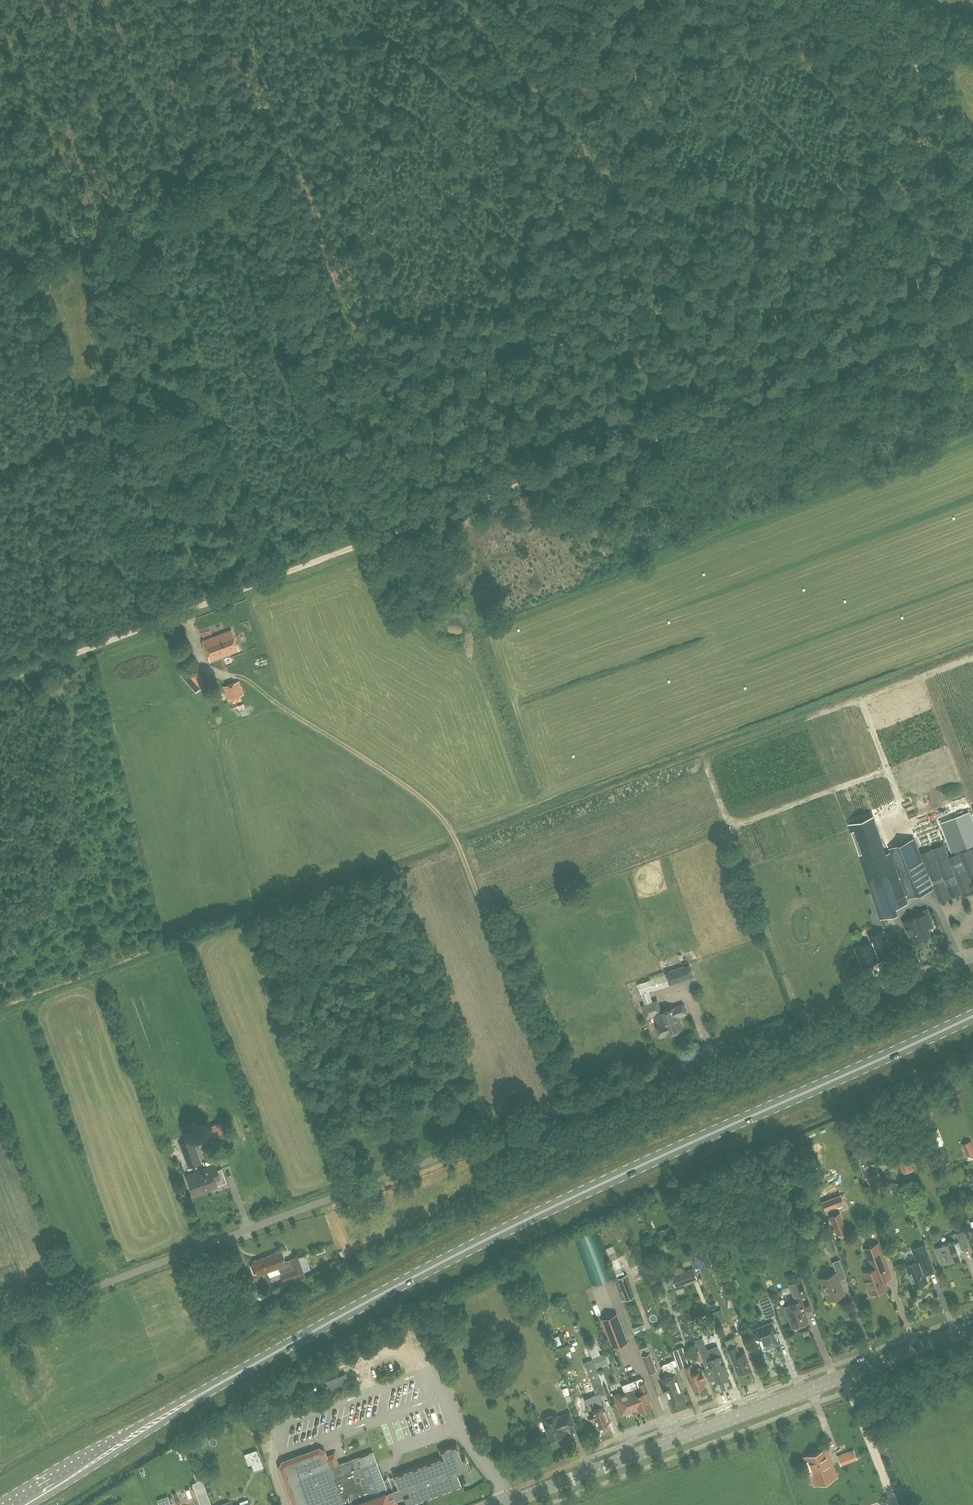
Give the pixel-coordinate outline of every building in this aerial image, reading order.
[(202,640),(210,661),(239,650),(232,629),(202,640)] [(228,699),(244,693),(239,680),(223,686),(227,700),(228,699)] [(972,887),(972,886),(969,875),(972,873),(972,847),(948,857),(943,844),(921,853),(940,900),(972,887)] [(878,911),(870,913),(874,924),(881,921),(880,918),(892,914),(890,909),(908,903),(896,868),(890,851),(861,861),(867,878),(878,911)] [(911,947),(922,943),(920,939),(929,935),(924,924),(931,921),(927,909),(919,912),(920,915),(904,921),(910,938),(908,939),(911,947)] [(874,941),(856,948),(862,966),(880,959),(878,952),(881,951),(882,949),(881,947),(888,944),(883,930),(876,933),(878,940),(874,942),(874,941)] [(690,964),(666,972),(670,984),(694,976),(690,964)] [(650,979),(638,983),(641,993),(653,989),(650,979)] [(683,1004),(674,1007),(661,1011),(657,1000),(642,1005),(647,1017),(657,1013),(661,1023),(657,1024),(661,1036),(665,1034),(682,1028),(677,1015),(686,1012),(685,1011),(686,1009),(685,1008),(684,1006),(683,1005),(683,1004)] [(220,1122),(206,1127),(212,1144),(226,1139),(220,1122)] [(938,1131),(930,1134),(936,1148),(944,1145),(938,1131)] [(192,1139),(180,1143),(189,1166),(200,1162),(192,1139)] [(914,1158),(912,1152),(898,1157),(903,1172),(914,1169),(910,1160),(914,1158)] [(214,1178),(219,1176),(215,1165),(187,1175),(194,1194),(216,1186),(214,1178)] [(882,1177),(878,1165),(864,1170),(868,1182),(882,1177)] [(831,1197),(835,1207),(844,1204),(840,1193),(831,1197)] [(840,1212),(836,1213),(829,1216),(834,1229),(845,1225),(840,1212)] [(658,1233),(662,1242),(674,1238),(670,1228),(658,1233)] [(606,1266),(593,1230),(574,1237),(588,1273),(606,1266)] [(942,1265),(962,1257),(959,1249),(969,1245),(963,1230),(951,1234),(953,1241),(942,1245),(943,1247),(936,1250),(942,1265)] [(831,1235),(824,1238),(829,1252),(836,1249),(831,1235)] [(709,1243),(689,1250),(695,1269),(716,1261),(709,1243)] [(873,1268),(865,1272),(873,1292),(887,1287),(881,1271),(887,1269),(878,1244),(866,1248),(873,1268)] [(918,1261),(907,1265),(914,1286),(928,1281),(924,1271),(933,1268),(933,1269),(934,1269),(925,1245),(913,1249),(918,1261)] [(281,1250),(253,1261),(254,1263),(252,1264),(251,1266),(254,1272),(256,1273),(258,1272),(258,1274),(278,1267),(281,1273),(281,1274),(283,1280),(304,1272),(298,1256),(291,1259),(286,1261),(281,1250)] [(654,1262),(657,1270),(667,1266),(664,1258),(654,1262)] [(824,1300),(824,1301),(845,1293),(845,1292),(844,1292),(841,1284),(840,1285),(838,1280),(846,1277),(839,1259),(832,1261),(836,1271),(818,1278),(819,1278),(825,1292),(827,1291),(830,1298),(824,1300)] [(697,1279),(694,1268),(671,1276),(675,1286),(697,1279)] [(805,1312),(812,1310),(797,1272),(787,1276),(796,1301),(785,1305),(793,1326),(808,1320),(805,1312)] [(623,1300),(635,1295),(627,1274),(615,1278),(623,1300)] [(769,1295),(758,1299),(765,1318),(776,1314),(769,1295)] [(578,1310),(572,1311),(575,1323),(581,1322),(578,1310)] [(601,1318),(612,1348),(628,1342),(617,1312),(601,1318)] [(772,1321),(752,1329),(755,1338),(761,1336),(762,1340),(761,1340),(762,1342),(763,1342),(764,1346),(762,1347),(763,1349),(780,1342),(777,1334),(778,1334),(777,1333),(776,1331),(776,1330),(772,1321)] [(737,1373),(751,1368),(744,1351),(739,1353),(736,1345),(733,1337),(724,1340),(727,1348),(728,1348),(731,1357),(737,1373)] [(728,1377),(725,1369),(726,1369),(721,1355),(713,1358),(708,1345),(698,1349),(703,1362),(707,1361),(712,1374),(713,1374),(716,1381),(728,1377)] [(679,1368),(684,1366),(689,1381),(690,1381),(694,1389),(705,1384),(703,1378),(704,1378),(701,1369),(694,1372),(691,1363),(689,1364),(682,1346),(672,1349),(679,1368)] [(642,1355),(648,1373),(656,1370),(650,1352),(648,1353),(642,1355)] [(599,1361),(600,1367),(612,1364),(610,1358),(599,1361)] [(593,1386),(600,1382),(597,1374),(594,1365),(591,1359),(584,1362),(593,1386)] [(662,1367),(665,1377),(661,1378),(663,1383),(661,1384),(664,1392),(666,1391),(669,1399),(682,1394),(675,1373),(670,1361),(663,1363),(662,1367)] [(633,1407),(637,1406),(639,1410),(651,1405),(649,1399),(651,1398),(644,1381),(639,1383),(637,1379),(622,1384),(624,1390),(613,1394),(615,1399),(616,1398),(622,1413),(634,1409),(633,1407)] [(591,1395),(593,1401),(588,1403),(591,1410),(589,1410),(592,1419),(594,1418),(597,1426),(610,1421),(604,1405),(603,1405),(599,1393),(591,1395)] [(550,1439),(564,1434),(562,1429),(573,1424),(569,1413),(558,1417),(557,1415),(545,1419),(547,1425),(545,1426),(550,1439)] [(393,1499),(409,1494),(412,1503),(413,1503),(412,1502),(461,1485),(462,1485),(457,1474),(470,1469),(465,1456),(462,1457),(457,1444),(440,1450),(443,1457),(394,1475),(394,1474),(398,1487),(388,1491),(373,1451),(330,1467),(324,1450),(319,1448),(282,1461),(280,1466),(294,1504),(395,1504),(393,1499)] [(804,1456),(814,1484),(836,1476),(826,1448),(804,1456)] [(252,1463),(261,1460),(257,1449),(244,1454),(248,1465),(252,1463)] [(853,1449),(837,1455),(841,1465),(856,1459),(853,1449)] [(205,1488),(198,1490),(203,1504),(211,1504),(205,1488)]
